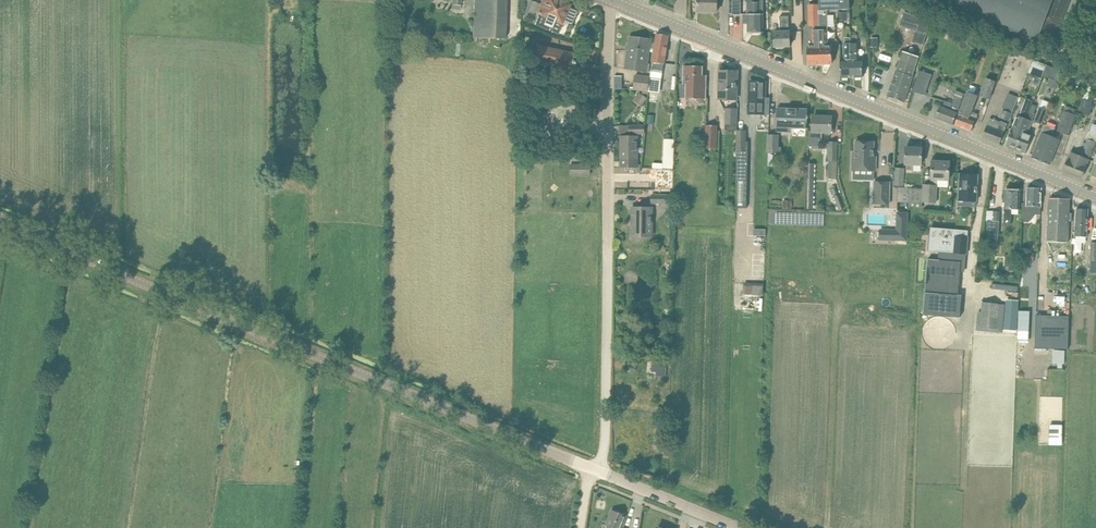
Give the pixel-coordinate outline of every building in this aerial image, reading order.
[(452,8),(461,9),(462,0),(453,0),(452,8)] [(473,37),(505,39),(507,0),(475,0),(473,37)] [(539,10),(538,13),(540,13),(535,24),(551,31),(555,20),(562,23),(569,5),(558,0),(547,0),(546,1),(544,0),(539,10)] [(698,3),(698,5),(698,11),(717,12),(717,0),(699,0),(698,2),(698,3)] [(849,0),(819,0),(819,10),(827,10),(850,9),(849,0)] [(940,3),(983,20),(992,24),(992,23),(1044,44),(1048,45),(1055,48),(1056,49),(1056,48),(1055,48),(1056,46),(1057,43),(1061,44),(1065,41),(1066,40),(1067,40),(1069,41),(1085,0),(941,0),(940,3)] [(751,14),(744,14),(744,24),(747,24),(747,33),(763,33),(763,8),(760,8),(760,3),(751,3),(751,14)] [(807,27),(817,26),(816,4),(806,4),(807,27)] [(827,10),(819,10),(819,19),(819,30),(820,64),(832,64),(832,46),(828,46),(828,38),(826,38),(826,30),(828,30),(827,10)] [(905,13),(902,25),(917,29),(927,33),(932,21),(905,12),(905,13)] [(782,48),(783,47),(790,46),(789,23),(789,17),(781,17),(781,23),(782,23),(782,32),(774,32),(774,39),(773,39),(773,40),(774,40),(775,47),(776,47),(777,48),(782,48)] [(820,64),(819,30),(813,30),(813,46),(808,46),(808,64),(820,64)] [(657,33),(652,62),(651,69),(663,71),(668,35),(657,33)] [(851,43),(852,77),(863,77),(862,59),(858,59),(858,43),(857,43),(857,35),(851,35),(851,43)] [(625,69),(647,72),(651,39),(630,36),(625,69)] [(852,77),(851,43),(844,43),(844,60),(840,60),(841,78),(852,77)] [(534,62),(562,68),(573,71),(577,53),(538,45),(534,62)] [(902,51),(891,86),(887,97),(904,102),(914,73),(913,73),(918,56),(902,51)] [(1029,74),(1043,78),(1047,65),(1033,60),(1029,74)] [(684,66),(684,76),(683,84),(687,84),(686,98),(706,99),(706,90),(707,75),(703,75),(703,66),(684,66)] [(920,70),(913,91),(925,95),(932,75),(920,70)] [(720,71),(720,82),(720,99),(736,100),(737,71),(720,71)] [(649,91),(650,77),(634,75),(632,89),(649,91)] [(650,76),(650,77),(649,91),(648,98),(657,99),(659,77),(650,76)] [(1034,77),(1032,83),(1038,86),(1040,79),(1034,77)] [(991,99),(997,82),(987,78),(981,95),(991,99)] [(765,97),(765,92),(765,82),(750,81),(749,104),(749,113),(764,114),(764,113),(765,97)] [(953,124),(957,114),(965,94),(955,90),(953,96),(955,97),(952,103),(945,101),(943,107),(940,106),(936,118),(953,124)] [(634,100),(641,105),(647,97),(639,92),(634,100)] [(967,92),(959,115),(955,125),(971,131),(978,114),(976,113),(972,112),(971,111),(977,96),(967,92)] [(1000,118),(1010,122),(1019,98),(1009,94),(1000,118)] [(1020,116),(1022,117),(1017,130),(1012,128),(1005,146),(1015,149),(1027,119),(1033,102),(1026,99),(1020,116)] [(1034,99),(1033,102),(1027,119),(1015,149),(1026,153),(1030,143),(1032,136),(1027,134),(1032,121),(1034,114),(1033,113),(1038,101),(1034,99)] [(1092,101),(1082,100),(1081,109),(1091,110),(1092,101)] [(737,106),(724,106),(724,123),(736,123),(737,106)] [(1074,114),(1076,110),(1066,106),(1064,110),(1057,131),(1068,134),(1075,114),(1074,114)] [(777,108),(777,118),(776,132),(787,133),(787,128),(807,129),(807,118),(808,118),(809,116),(807,116),(808,109),(777,108)] [(1041,123),(1046,110),(1041,108),(1036,121),(1041,123)] [(535,126),(545,126),(545,113),(535,113),(535,126)] [(813,116),(813,131),(813,140),(821,140),(821,133),(831,133),(831,117),(813,116)] [(990,118),(982,137),(1000,144),(1007,124),(1000,121),(1000,122),(990,118)] [(715,149),(716,125),(706,125),(705,148),(715,149)] [(1046,125),(1044,130),(1032,158),(1049,165),(1060,139),(1052,136),(1055,129),(1046,125)] [(745,130),(737,130),(735,206),(747,206),(747,174),(746,174),(747,151),(745,151),(745,130)] [(1095,141),(1095,134),(1088,131),(1086,138),(1088,139),(1082,153),(1090,156),(1095,141)] [(780,154),(780,148),(777,148),(777,136),(769,135),(768,153),(780,154)] [(628,159),(638,159),(638,136),(621,137),(621,145),(623,145),(623,150),(623,154),(625,157),(628,159)] [(663,163),(663,167),(673,168),(674,139),(671,139),(666,139),(664,139),(663,163)] [(852,156),(851,170),(876,170),(876,157),(874,157),(874,142),(856,141),(855,157),(852,156)] [(829,160),(828,179),(837,180),(838,143),(836,143),(829,143),(829,160)] [(621,145),(621,167),(638,168),(638,159),(628,159),(625,157),(623,154),(623,150),(623,145),(621,145)] [(906,147),(906,158),(906,164),(906,170),(913,170),(913,165),(922,165),(922,147),(906,147)] [(1064,171),(1085,179),(1088,171),(1085,169),(1089,159),(1071,152),(1064,171)] [(923,189),(910,189),(898,188),(897,202),(909,202),(909,201),(936,203),(937,180),(949,180),(950,162),(932,161),(931,185),(924,185),(923,189)] [(902,185),(904,169),(896,169),(895,185),(902,185)] [(975,206),(976,201),(977,201),(978,175),(960,174),(959,205),(975,206)] [(874,197),(874,205),(889,205),(889,198),(890,182),(874,182),(874,197)] [(831,189),(837,211),(848,208),(842,186),(831,189)] [(1027,188),(1027,204),(1023,204),(1022,222),(1029,222),(1036,217),(1036,206),(1041,206),(1042,189),(1027,188)] [(1005,189),(1005,199),(1004,225),(1011,225),(1012,209),(1019,209),(1020,189),(1005,189)] [(669,204),(669,195),(652,195),(652,204),(669,204)] [(1049,198),(1049,209),(1048,242),(1067,243),(1068,243),(1069,221),(1072,221),(1072,214),(1069,214),(1070,199),(1049,198)] [(652,208),(643,208),(632,208),(631,236),(652,236),(652,208)] [(1077,208),(1076,219),(1075,237),(1076,237),(1076,243),(1083,244),(1084,237),(1087,237),(1088,209),(1077,208)] [(998,241),(1000,212),(993,211),(992,221),(987,221),(986,241),(998,241)] [(888,229),(888,240),(907,241),(907,212),(896,212),(896,229),(888,229)] [(862,225),(862,216),(850,216),(850,225),(862,225)] [(967,254),(969,236),(939,234),(937,251),(967,254)] [(937,260),(927,259),(922,315),(960,318),(962,296),(957,296),(959,271),(964,272),(965,255),(938,253),(937,260)] [(1033,261),(1034,254),(1023,253),(1023,260),(1033,261)] [(742,285),(742,297),(764,298),(764,285),(742,285)] [(1075,286),(1072,292),(1078,295),(1081,289),(1075,286)] [(999,303),(982,302),(980,325),(997,327),(999,303)] [(1036,315),(1035,348),(1068,349),(1069,316),(1036,315)] [(1027,343),(1028,331),(1019,331),(1019,342),(1027,343)] [(1065,352),(1053,351),(1053,360),(1064,361),(1065,352)] [(668,376),(669,362),(654,361),(654,376),(668,376)] [(1064,423),(1064,398),(1041,398),(1042,423),(1051,422),(1051,423),(1064,423)] [(1061,439),(1062,426),(1050,425),(1050,439),(1061,439)] [(627,515),(612,509),(608,520),(606,524),(608,525),(607,527),(622,527),(627,515)]
